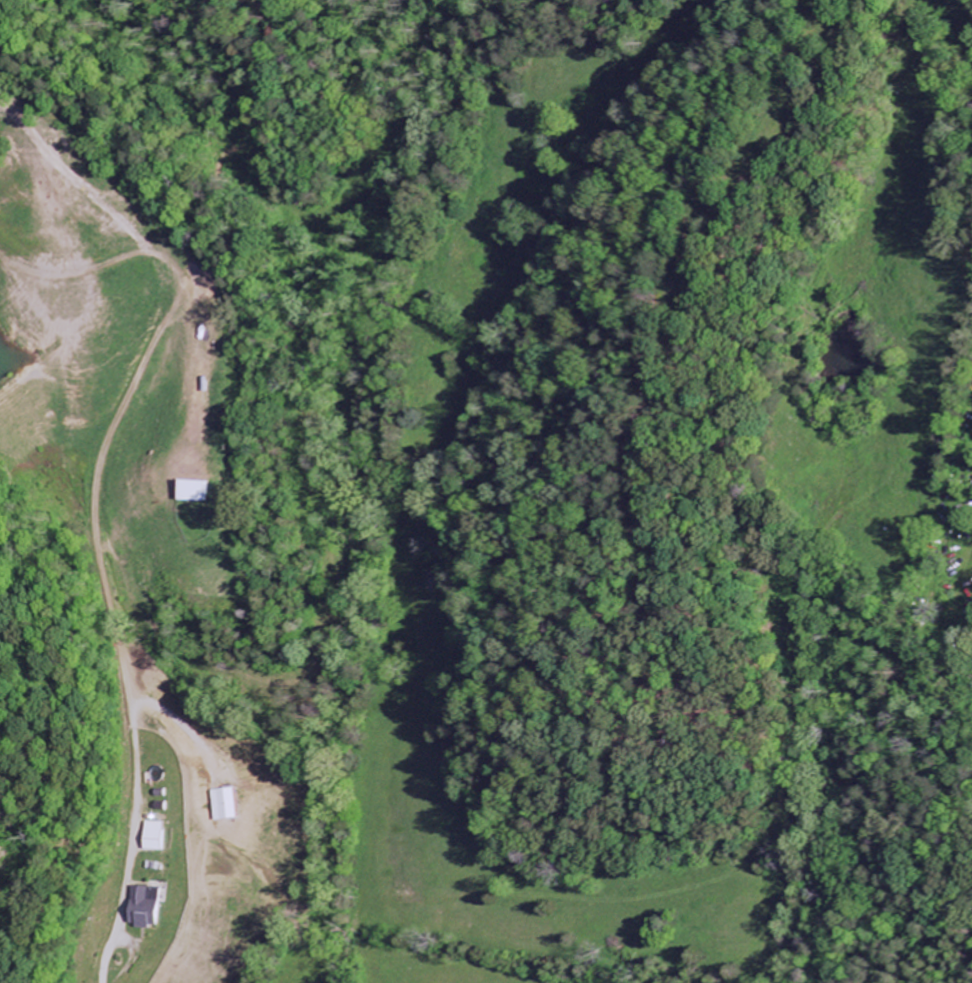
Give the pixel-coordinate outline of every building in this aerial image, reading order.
[(217,503),(218,482),(186,481),(186,502),(217,503)] [(217,792),(221,823),(247,819),(243,788),(217,792)] [(169,902),(153,901),(155,889),(138,887),(134,927),(167,930),(169,902)]
